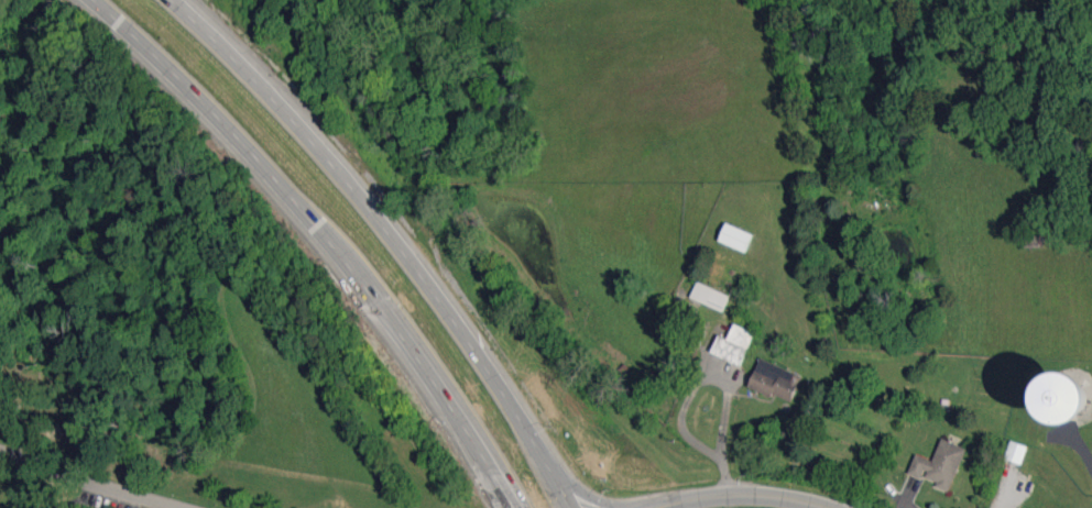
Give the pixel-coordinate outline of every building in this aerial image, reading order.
[(719,241),(746,252),(754,233),(727,223),(719,241)] [(724,310),(729,293),(697,283),(691,300),(724,310)] [(719,335),(712,352),(741,365),(755,333),(734,323),(728,339),(719,335)] [(802,376),(761,358),(748,387),(772,397),(774,394),(791,401),(802,376)] [(1040,389),(1064,431),(1091,415),(1091,388),(1080,367),(1040,389)] [(950,490),(966,448),(942,438),(933,460),(916,454),(909,473),(950,490)] [(1004,458),(1022,464),(1028,446),(1010,440),(1004,458)]
